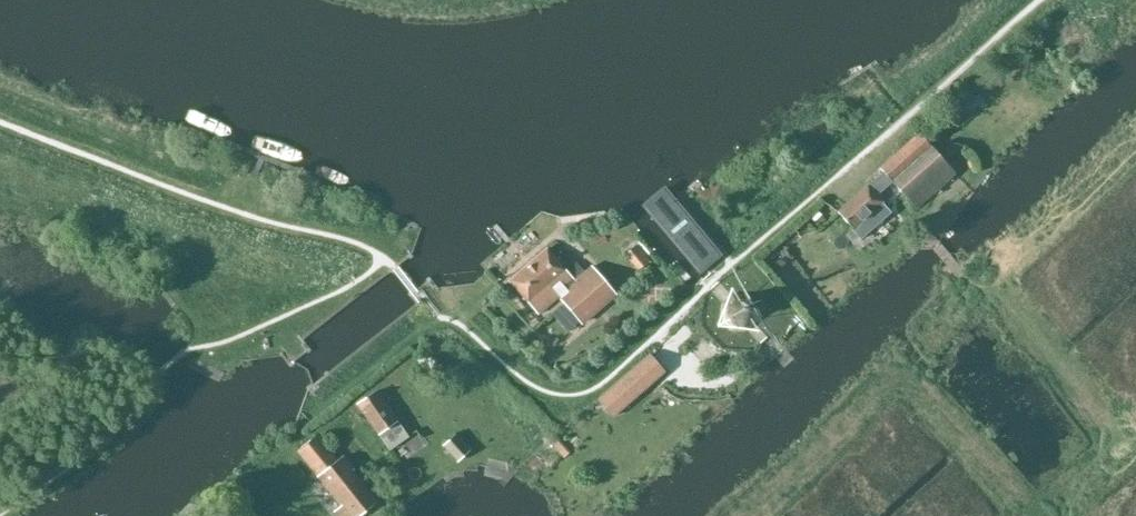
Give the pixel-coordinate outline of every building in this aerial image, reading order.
[(915,209),(949,179),(954,174),(918,136),(881,168),(884,171),(868,185),(869,186),(840,211),(853,228),(852,230),(861,241),(891,214),(882,203),(883,202),(877,195),(892,181),(915,209)] [(639,271),(650,262),(636,246),(625,256),(639,271)] [(508,281),(538,315),(558,298),(563,304),(579,323),(582,326),(617,295),(591,265),(575,280),(547,247),(508,281)] [(749,319),(750,314),(749,308),(745,304),(739,303),(734,304),(730,308),(729,314),(730,319),(734,323),(739,324),(745,323),(749,319)] [(568,332),(579,323),(563,304),(552,314),(568,332)] [(661,362),(694,372),(700,355),(666,345),(661,362)] [(654,358),(604,402),(618,418),(669,374),(654,358)] [(398,421),(397,422),(376,391),(357,404),(378,435),(379,435),(389,451),(409,438),(398,421)] [(443,447),(458,463),(470,451),(455,435),(443,447)] [(377,504),(342,460),(338,463),(317,437),(298,452),(319,479),(320,478),(342,506),(334,512),(337,515),(362,515),(377,504)] [(592,479),(609,475),(606,463),(589,468),(592,479)]
